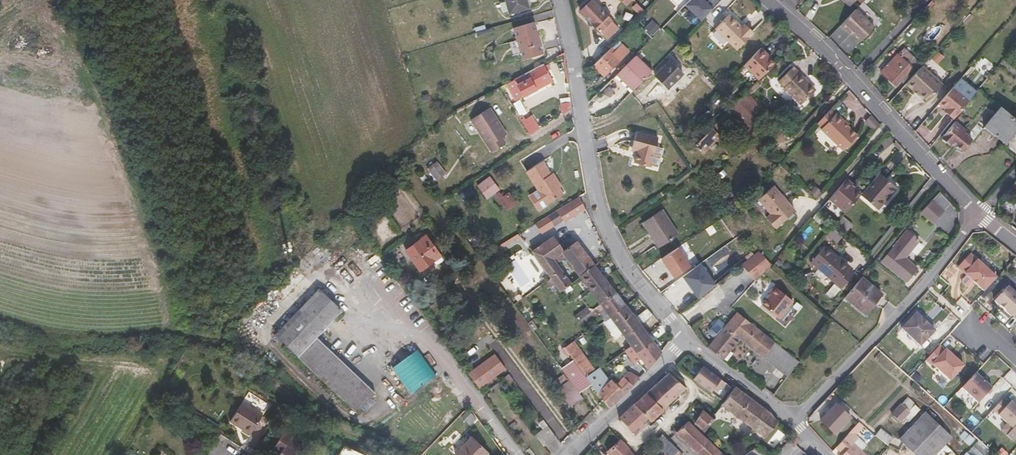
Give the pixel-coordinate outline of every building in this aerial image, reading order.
[(505,2),(508,11),(509,14),(529,8),(526,0),(505,0),(505,2)] [(607,39),(618,28),(592,0),(580,11),(607,39)] [(719,2),(717,0),(709,0),(706,3),(704,0),(689,0),(684,5),(700,21),(719,2)] [(508,11),(505,2),(500,3),(503,13),(508,11)] [(640,14),(643,10),(636,3),(633,7),(640,14)] [(875,26),(856,9),(841,25),(847,31),(849,29),(853,33),(861,41),(875,26)] [(996,35),(1011,19),(1004,13),(989,29),(996,35)] [(741,27),(728,15),(715,29),(736,50),(753,33),(744,24),(741,27)] [(516,40),(521,54),(522,60),(543,54),(533,22),(512,28),(516,40)] [(924,39),(931,44),(934,39),(928,34),(924,39)] [(513,56),(521,54),(516,40),(509,42),(513,56)] [(628,51),(618,41),(594,65),(604,75),(628,51)] [(635,55),(638,58),(647,49),(644,47),(635,55)] [(770,56),(761,47),(759,49),(768,58),(770,56)] [(759,49),(744,65),(758,79),(774,63),(768,58),(759,49)] [(895,85),(912,68),(897,54),(881,72),(895,85)] [(632,90),(651,71),(638,58),(635,55),(618,73),(629,84),(627,85),(632,90)] [(670,60),(654,77),(667,89),(683,73),(670,60)] [(542,64),(514,79),(524,97),(551,82),(542,64)] [(942,83),(922,65),(906,82),(914,90),(915,89),(919,92),(927,100),(942,83)] [(803,82),(804,81),(791,68),(777,83),(800,105),(813,92),(803,82)] [(614,77),(630,93),(632,90),(627,85),(629,84),(618,73),(614,77)] [(723,86),(727,82),(723,77),(719,81),(723,86)] [(815,91),(804,81),(803,82),(813,92),(815,91)] [(960,91),(954,86),(939,103),(945,108),(948,111),(946,113),(954,119),(970,99),(960,91)] [(739,102),(738,101),(730,109),(747,127),(764,110),(749,93),(739,102)] [(560,99),(562,114),(571,108),(571,102),(570,97),(560,99)] [(984,126),(994,114),(985,107),(964,133),(972,139),(973,140),(984,126)] [(1000,107),(994,114),(984,126),(1004,142),(1015,128),(1015,121),(1000,107)] [(490,108),(487,110),(496,122),(498,121),(490,108)] [(821,127),(820,128),(842,149),(856,135),(842,122),(844,120),(835,112),(834,113),(830,109),(817,123),(821,127)] [(496,122),(487,110),(471,120),(491,152),(506,143),(502,137),(507,134),(498,121),(496,122)] [(873,130),(880,123),(872,115),(865,121),(873,130)] [(530,117),(538,130),(540,129),(532,116),(530,117)] [(530,117),(522,122),(530,135),(538,130),(530,117)] [(716,123),(722,129),(728,122),(722,117),(716,123)] [(972,139),(964,133),(961,131),(963,129),(954,121),(940,138),(949,145),(952,142),(962,151),(972,139)] [(716,123),(695,144),(703,152),(723,130),(722,129),(716,123)] [(636,132),(631,148),(638,149),(637,152),(634,162),(649,167),(658,138),(636,132)] [(553,178),(551,174),(550,174),(542,161),(526,172),(547,205),(563,194),(559,188),(561,187),(555,177),(553,178)] [(428,168),(437,180),(445,174),(436,162),(428,168)] [(895,188),(878,173),(861,194),(878,208),(895,188)] [(489,176),(476,185),(486,199),(499,189),(489,176)] [(828,197),(845,212),(860,194),(851,185),(844,180),(828,197)] [(794,210),(772,185),(757,199),(770,213),(766,218),(775,228),(794,210)] [(508,195),(504,199),(507,204),(512,200),(508,195)] [(585,209),(579,196),(557,210),(562,219),(564,222),(585,209)] [(442,204),(451,217),(459,212),(450,199),(442,204)] [(944,209),(932,199),(922,211),(934,222),(944,209)] [(557,210),(548,215),(554,224),(562,219),(557,210)] [(651,232),(660,246),(678,235),(662,210),(642,222),(649,233),(651,232)] [(834,227),(839,232),(848,221),(843,217),(834,227)] [(848,221),(839,232),(843,235),(852,225),(848,221)] [(835,243),(841,236),(832,227),(825,234),(835,243)] [(882,262),(900,277),(900,276),(906,282),(917,268),(911,264),(911,263),(905,258),(919,240),(907,230),(882,262)] [(659,248),(660,246),(651,232),(649,233),(659,248)] [(834,244),(835,243),(825,234),(824,235),(834,244)] [(405,250),(420,271),(433,261),(436,265),(443,260),(425,235),(405,250)] [(531,251),(550,278),(556,287),(560,292),(571,284),(556,263),(561,260),(565,257),(579,276),(594,264),(577,241),(563,251),(552,237),(531,251)] [(321,240),(286,275),(294,284),(330,249),(321,240)] [(834,282),(834,283),(840,289),(853,274),(847,268),(849,267),(824,245),(811,261),(834,282)] [(678,247),(661,258),(674,277),(690,266),(678,247)] [(771,264),(759,250),(742,263),(753,278),(771,264)] [(971,256),(960,269),(984,292),(996,279),(971,256)] [(433,261),(420,271),(423,275),(436,265),(433,261)] [(700,263),(682,276),(687,283),(689,283),(693,288),(692,291),(698,298),(715,285),(700,263)] [(616,292),(594,264),(579,276),(579,277),(590,291),(581,298),(587,306),(577,314),(580,320),(599,304),(615,292),(616,292)] [(881,293),(861,277),(845,297),(865,314),(881,293)] [(556,287),(550,278),(546,281),(552,290),(556,287)] [(792,300),(774,284),(769,290),(770,292),(761,302),(777,317),(792,300)] [(1008,286),(994,301),(1011,317),(1011,316),(1015,320),(1015,294),(1008,286)] [(275,335),(357,412),(375,393),(316,337),(342,310),(319,289),(275,335)] [(599,304),(580,320),(583,324),(597,313),(597,312),(603,308),(610,318),(626,306),(615,292),(599,304)] [(622,333),(631,346),(636,353),(637,353),(653,341),(648,334),(641,325),(653,315),(647,309),(635,318),(626,306),(610,318),(622,333)] [(603,308),(597,312),(605,322),(610,318),(603,308)] [(787,377),(798,362),(749,322),(737,312),(726,326),(719,320),(710,331),(717,336),(708,347),(722,359),(729,350),(739,338),(787,377)] [(934,331),(915,313),(901,329),(920,347),(934,331)] [(605,322),(604,322),(615,338),(622,333),(610,318),(605,322)] [(595,370),(574,341),(564,348),(570,356),(585,377),(586,377),(595,370)] [(653,341),(637,353),(648,369),(661,352),(653,341)] [(631,346),(624,350),(630,358),(632,356),(636,353),(631,346)] [(945,351),(939,346),(926,361),(932,366),(933,365),(950,381),(963,366),(946,350),(945,351)] [(416,348),(391,368),(411,393),(436,374),(416,348)] [(733,353),(729,350),(722,359),(723,359),(726,362),(733,353)] [(636,353),(632,356),(645,371),(648,369),(637,353),(636,353)] [(494,354),(468,373),(478,387),(504,368),(494,354)] [(585,377),(570,356),(562,362),(577,383),(585,377)] [(703,366),(693,378),(711,392),(713,389),(717,384),(720,386),(728,391),(731,386),(703,366)] [(586,377),(607,404),(609,408),(618,400),(632,386),(639,378),(628,372),(624,377),(619,382),(614,376),(613,378),(611,376),(607,379),(599,367),(595,370),(586,377)] [(646,393),(662,409),(686,388),(668,373),(646,393)] [(981,379),(975,374),(961,388),(978,404),(991,389),(985,383),(981,379)] [(508,390),(501,380),(496,384),(503,393),(508,390)] [(584,399),(570,380),(558,389),(572,408),(584,399)] [(765,437),(777,421),(770,412),(735,386),(734,388),(721,405),(765,437)] [(634,404),(649,420),(650,421),(662,409),(646,393),(634,404)] [(907,397),(901,405),(891,414),(900,422),(904,417),(909,421),(919,409),(907,397)] [(936,401),(900,439),(916,454),(934,454),(944,445),(962,426),(936,401)] [(1005,401),(996,414),(1015,427),(1015,405),(1013,403),(1011,406),(1005,401)] [(238,424),(251,433),(262,415),(242,402),(230,421),(237,425),(238,424)] [(836,403),(821,420),(836,433),(851,417),(836,403)] [(634,404),(619,418),(635,434),(649,420),(634,404)] [(702,409),(694,422),(703,430),(711,418),(702,409)] [(692,426),(688,421),(676,432),(701,454),(723,454),(692,426)] [(853,444),(858,437),(855,434),(863,426),(859,422),(845,437),(836,447),(843,454),(841,454),(866,454),(853,444)] [(250,434),(251,433),(238,424),(237,425),(250,434)] [(535,436),(543,446),(556,437),(548,426),(535,436)] [(876,435),(888,445),(893,438),(880,428),(876,435)] [(274,447),(282,451),(279,454),(300,454),(304,448),(289,439),(293,434),(285,429),(274,447)] [(965,431),(960,437),(970,446),(975,440),(965,431)] [(667,454),(674,454),(679,450),(668,440),(663,434),(654,442),(666,454),(667,454)] [(456,454),(489,454),(471,438),(455,454),(456,454)] [(992,452),(978,439),(964,454),(990,454),(992,452)] [(620,440),(607,452),(610,454),(634,454),(620,440)] [(951,452),(948,449),(944,445),(934,454),(948,454),(951,452)] [(343,446),(337,454),(364,454),(343,446)] [(274,447),(272,451),(279,454),(282,451),(274,447)]
